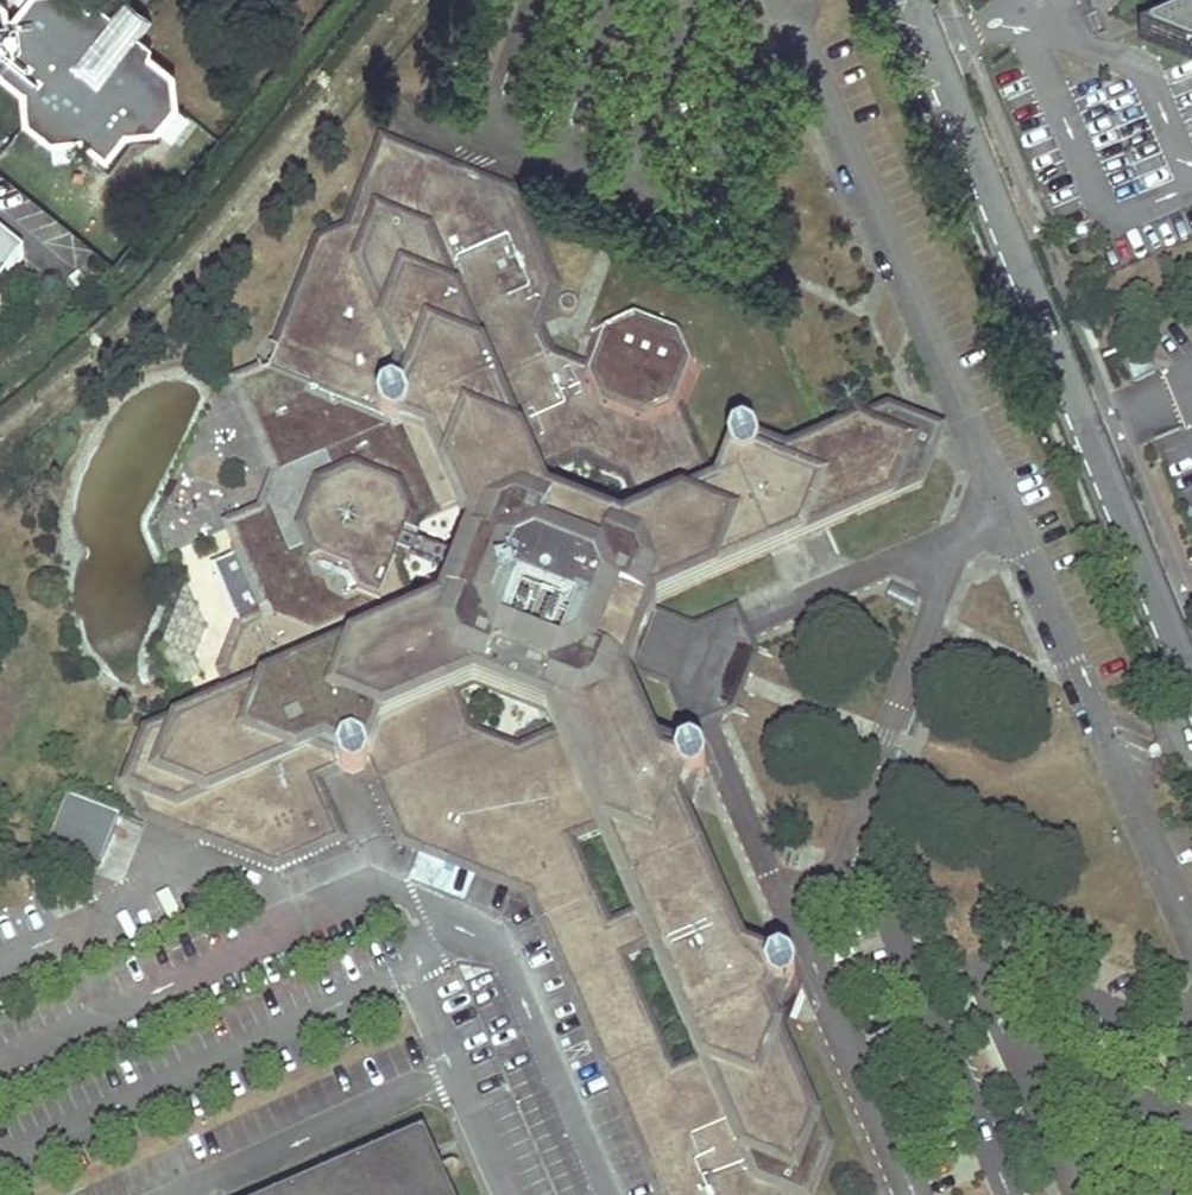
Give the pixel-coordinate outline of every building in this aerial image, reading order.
[(8,0),(0,0),(0,61),(29,85),(32,112),(56,132),(84,129),(107,148),(125,126),(157,123),(176,100),(173,69),(149,49),(151,39),(137,28),(133,33),(111,15),(115,10),(103,1),(92,3),(88,0),(27,0),(20,9),(20,15),(12,15),(12,3),(8,0)] [(115,10),(111,15),(133,33),(137,28),(152,10),(140,0),(124,0),(115,10)] [(1147,45),(1191,59),(1191,25),(1147,45)] [(678,737),(662,746),(645,708),(637,683),(637,661),(643,647),(652,625),(662,602),(817,531),(930,480),(945,427),(888,402),(795,443),(782,436),(772,428),(753,418),(742,437),(732,468),(708,477),(677,393),(692,356),(682,323),(638,309),(608,324),(587,360),(545,341),(535,311),(551,273),(517,181),(383,130),(348,220),(319,230),(276,357),(237,377),(271,460),(260,508),(233,525),(268,605),(258,609),(261,616),(242,624),(224,669),(235,696),(147,734),(130,778),(146,814),(275,864),(347,841),(387,824),(424,850),(530,893),(662,1194),(808,1194),(826,1149),(785,1025),(802,993),(794,977),(781,973),(772,975),(760,972),(745,966),(675,802),(683,778),(698,780),(712,769),(713,752),(696,737),(678,737)] [(25,253),(0,233),(0,284),(25,253)] [(65,800),(43,856),(97,877),(119,821),(65,800)] [(426,1128),(272,1194),(455,1194),(426,1128)]
